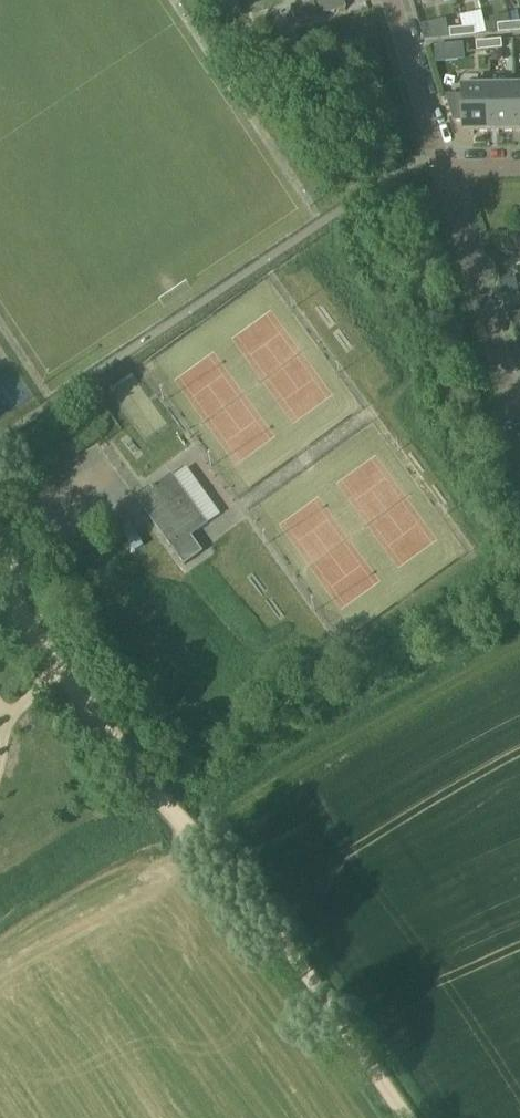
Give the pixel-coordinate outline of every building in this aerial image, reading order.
[(291,7),(296,25),(319,19),(314,3),(315,3),(317,3),(326,0),(304,0),(305,3),(291,7)] [(317,3),(321,18),(335,14),(331,0),(326,0),(317,3)] [(238,1),(230,4),(233,16),(241,14),(238,1)] [(511,24),(512,33),(519,32),(519,23),(511,24)] [(512,33),(511,24),(498,25),(499,34),(512,33)] [(476,27),(463,28),(464,37),(477,36),(476,27)] [(450,30),(451,39),(464,37),(463,28),(450,30)] [(502,40),(489,41),(490,50),(503,49),(502,40)] [(489,41),(477,42),(477,51),(490,50),(489,41)] [(489,132),(489,83),(464,84),(464,87),(465,132),(489,132)] [(491,83),(489,83),(489,132),(514,132),(514,87),(491,87),(491,83)] [(191,536),(208,523),(172,473),(137,498),(186,566),(203,553),(191,536)]
